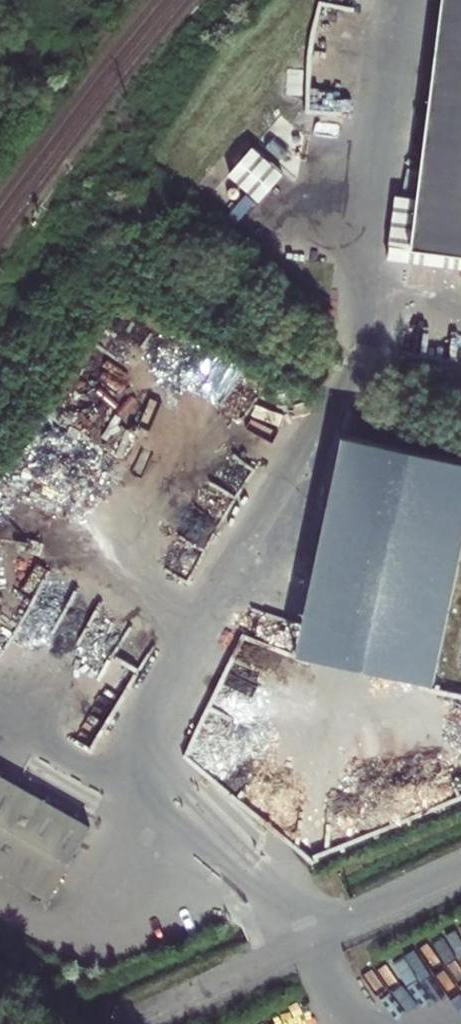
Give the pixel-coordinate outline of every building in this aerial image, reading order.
[(412,248),(460,254),(460,0),(445,0),(412,248)] [(297,657),(432,687),(460,556),(460,460),(345,435),(297,657)] [(49,899),(91,826),(0,775),(0,871),(49,899)]
